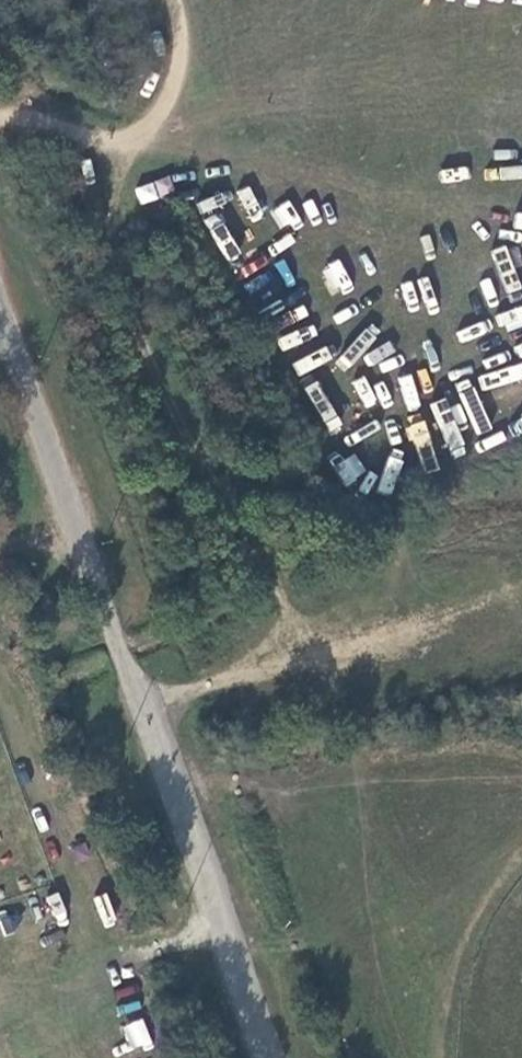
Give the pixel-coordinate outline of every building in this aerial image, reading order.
[(320,269),(333,294),(351,285),(339,259),(320,269)] [(133,1051),(153,1043),(142,1017),(123,1025),(133,1051)]
